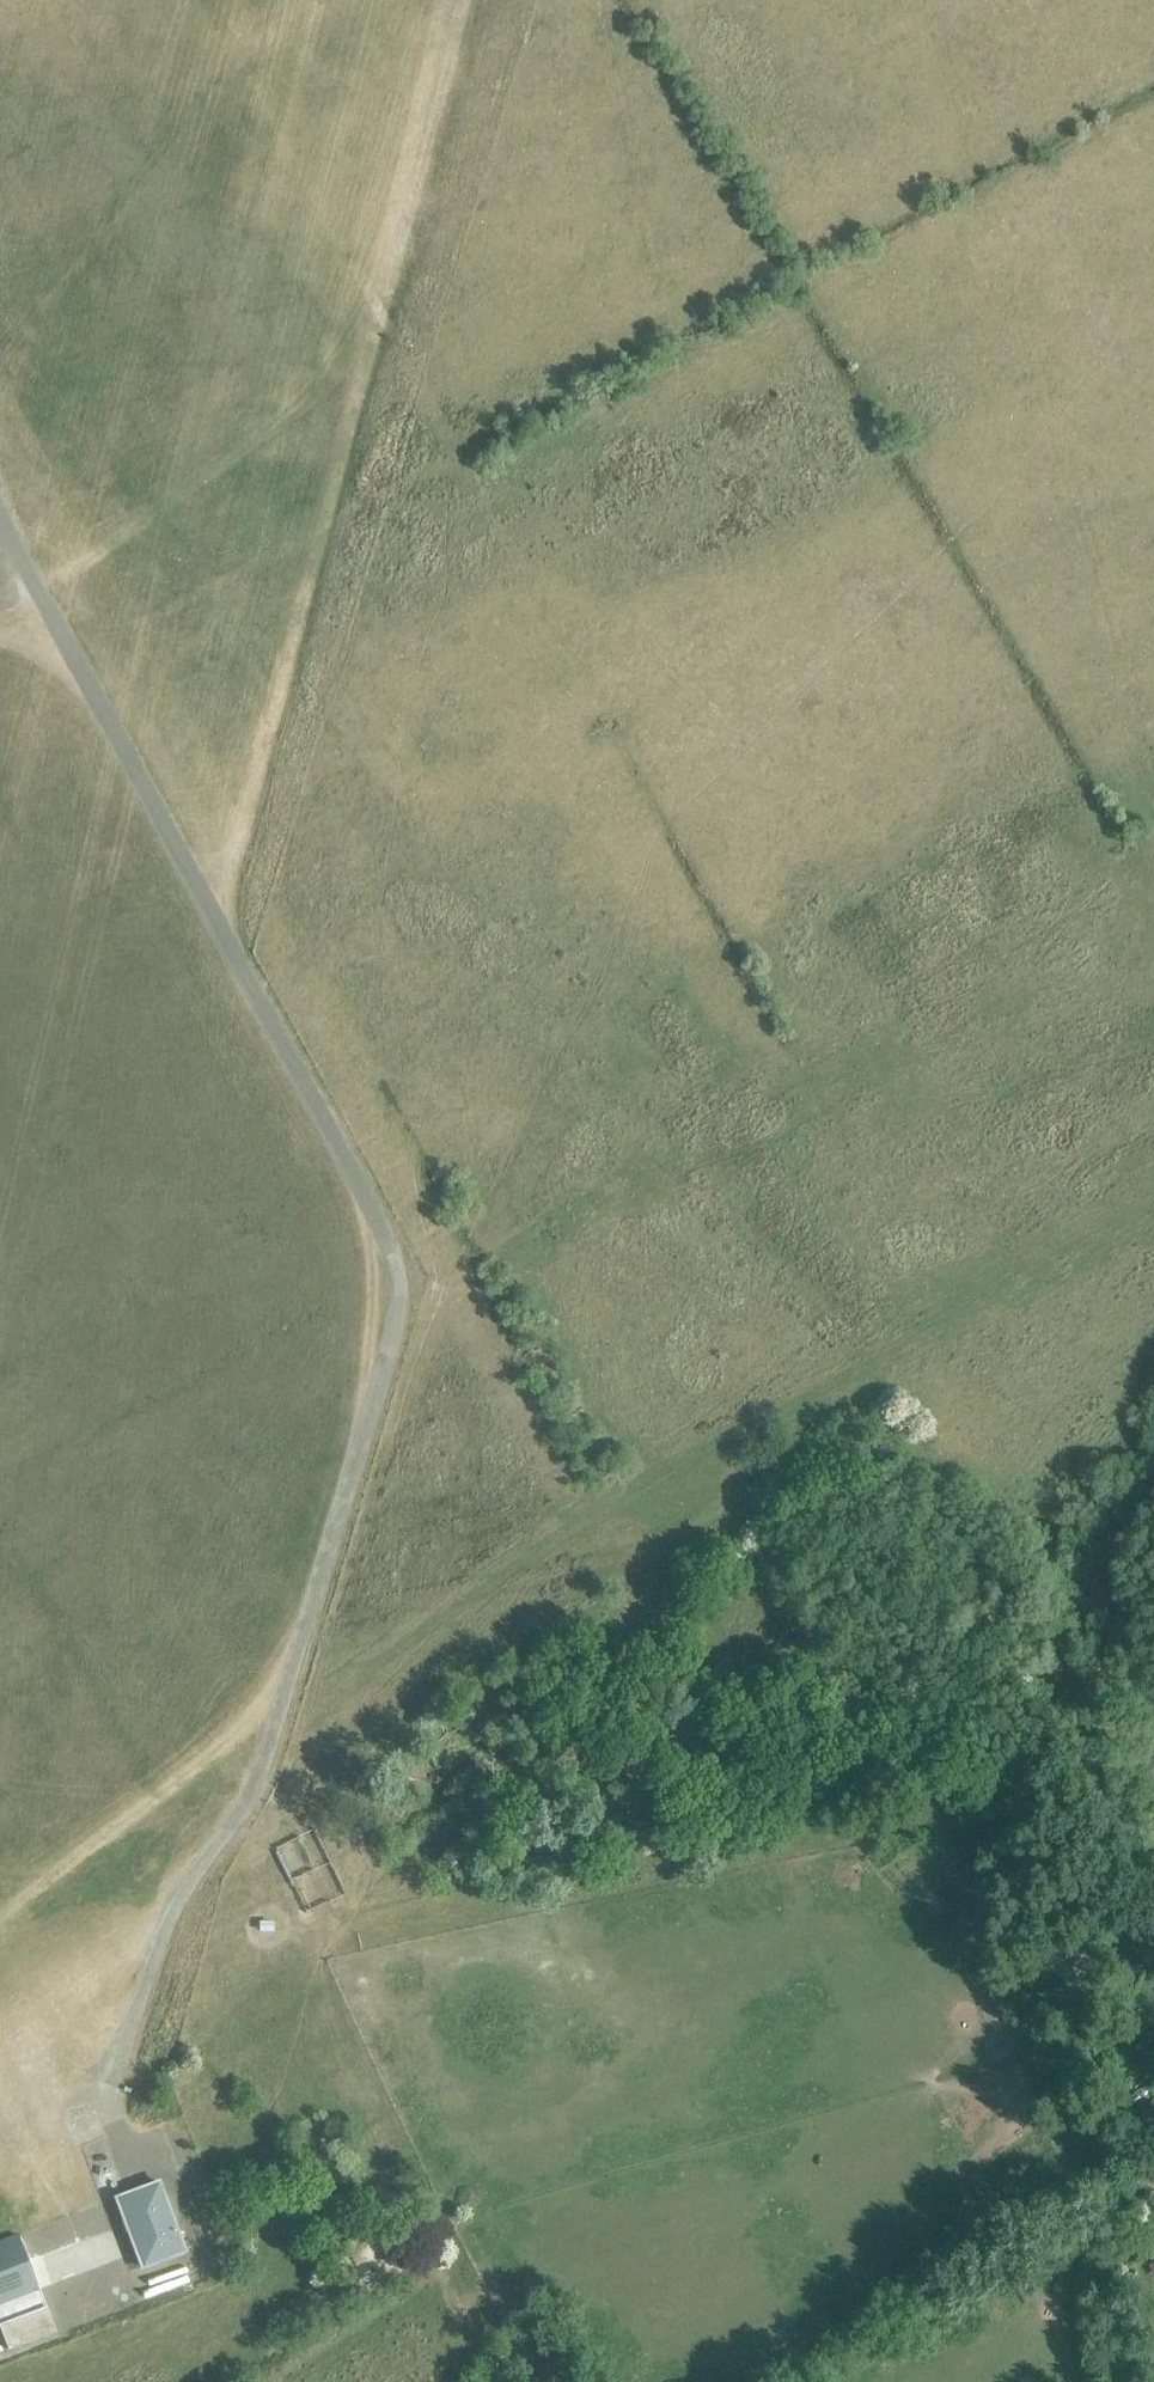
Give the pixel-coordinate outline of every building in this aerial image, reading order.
[(117,2199),(143,2268),(185,2253),(159,2183),(117,2199)] [(55,2333),(18,2236),(0,2243),(0,2327),(9,2350),(55,2333)]
